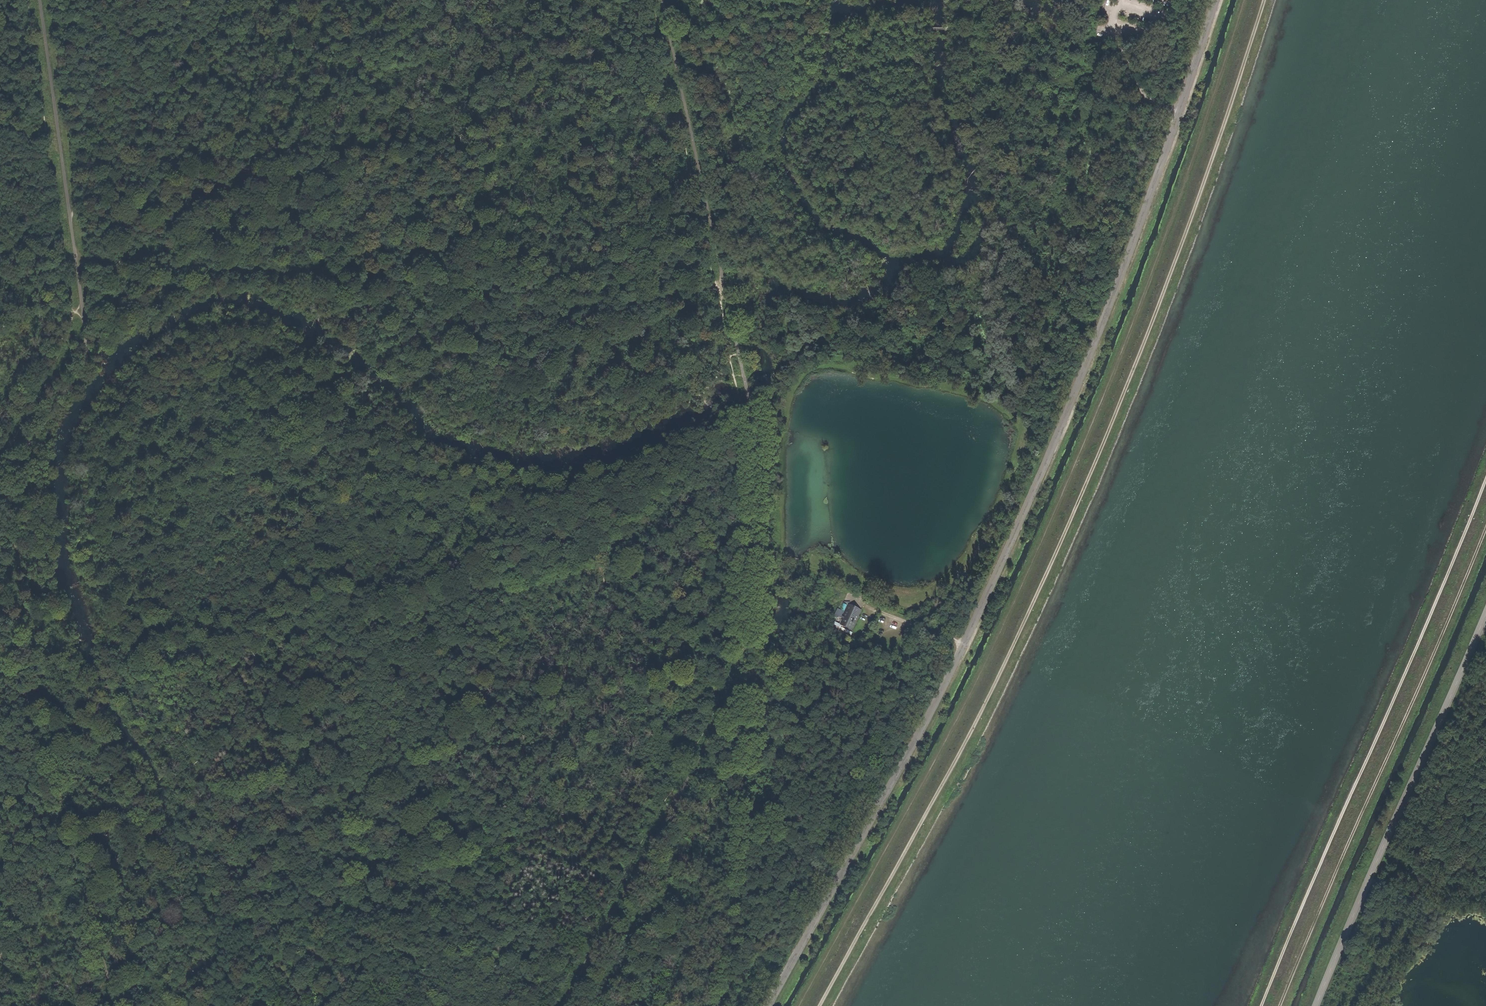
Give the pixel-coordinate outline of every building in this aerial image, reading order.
[(853,631),(862,610),(849,605),(840,625),(853,631)] [(850,637),(852,633),(834,624),(832,628),(850,637)]
